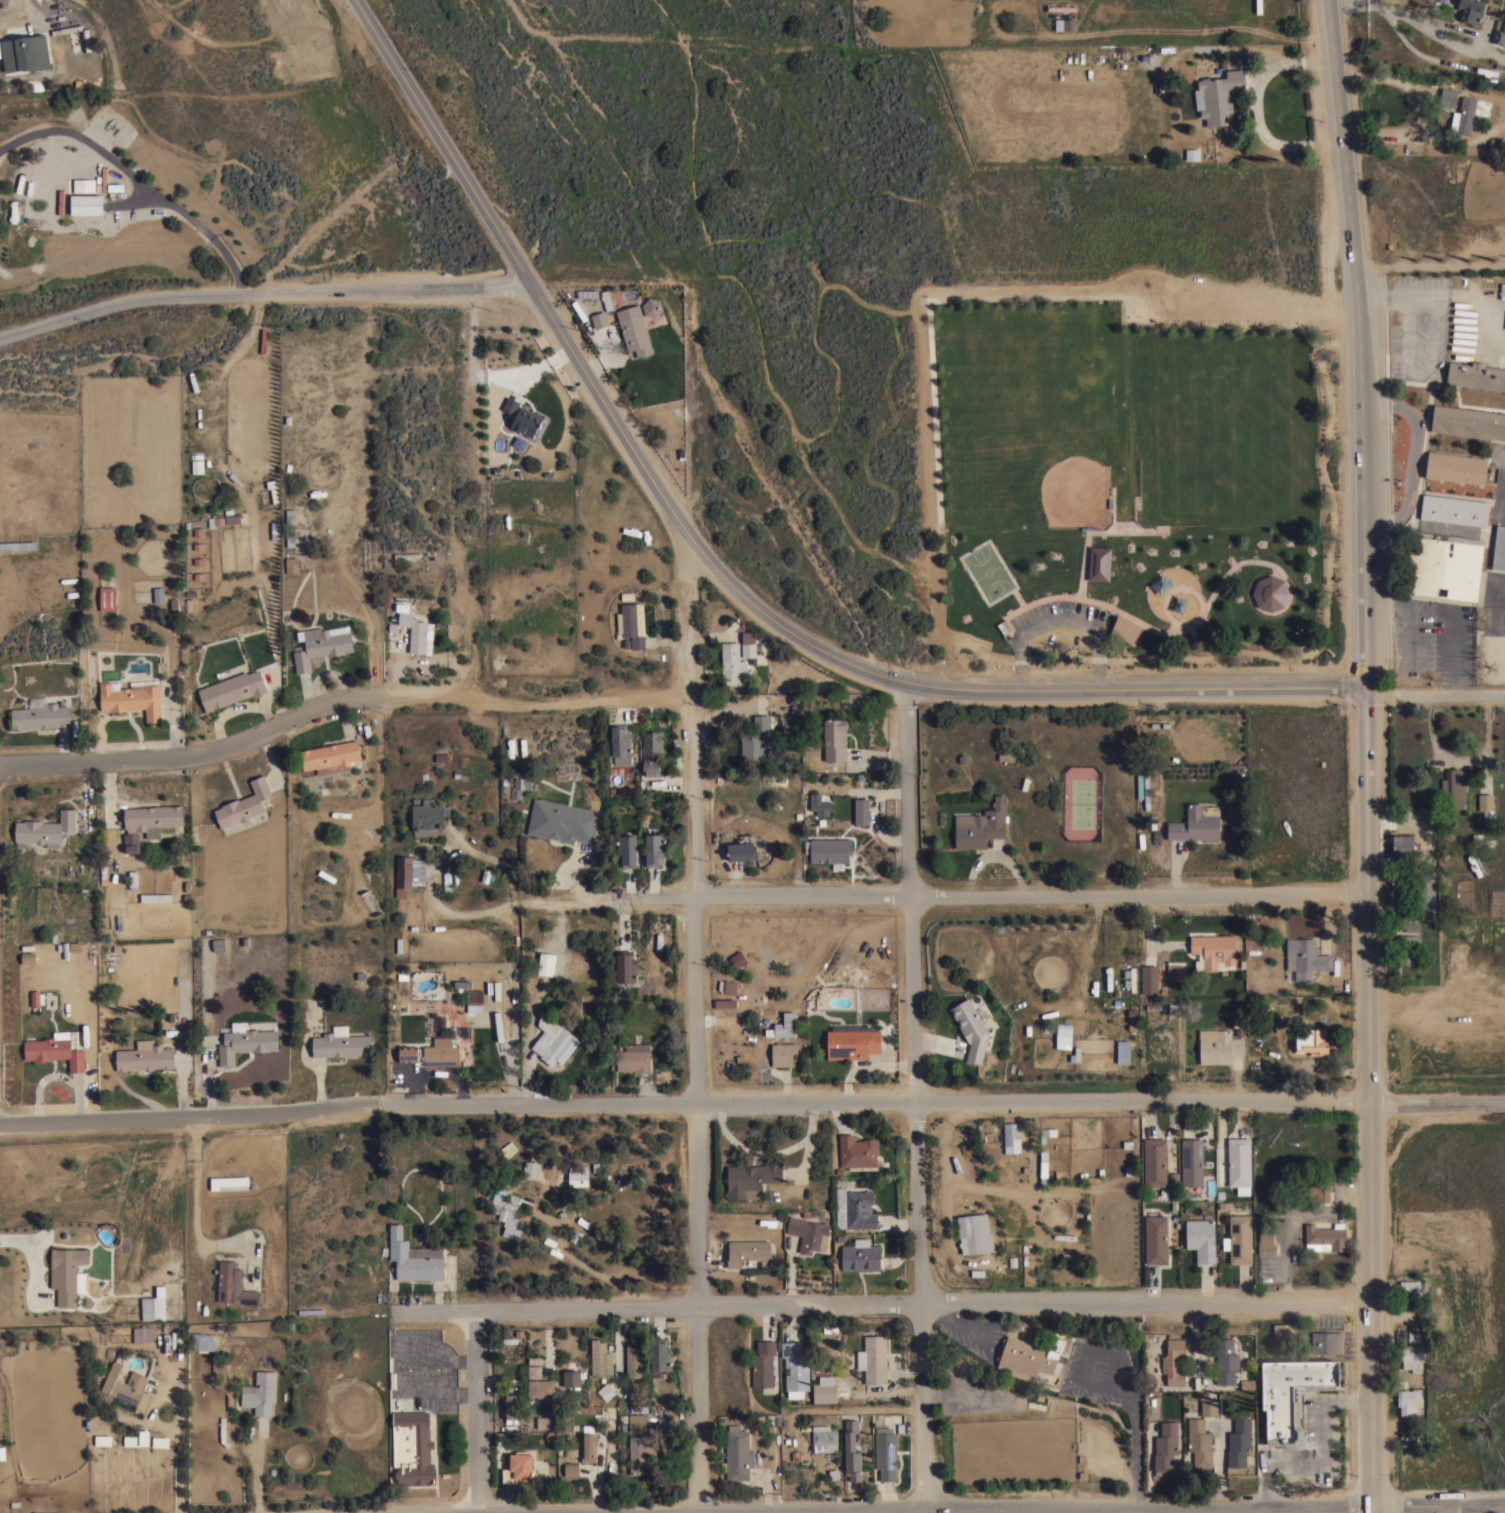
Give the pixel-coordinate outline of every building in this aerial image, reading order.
[(1455,4),(1456,0),(1479,0),(1484,2),(1486,3),(1484,12),(1482,12),(1479,23),(1476,23),(1475,27),(1470,25),(1471,23),(1457,19),(1460,10),(1455,9),(1456,5),(1455,4)] [(1055,30),(1055,19),(1074,19),(1074,30),(1063,30),(1055,30)] [(1504,20),(1504,39),(1503,45),(1490,41),(1494,29),(1497,19),(1503,21),(1504,20)] [(52,35),(51,30),(80,24),(81,30),(52,35)] [(88,26),(88,28),(90,28),(90,32),(89,32),(90,38),(91,38),(93,46),(91,47),(92,49),(86,50),(85,45),(84,45),(83,41),(85,41),(83,27),(88,26)] [(4,73),(49,65),(44,33),(0,40),(0,50),(4,73)] [(85,51),(86,56),(57,62),(56,57),(85,51)] [(59,62),(86,57),(87,61),(59,66),(59,62)] [(1233,111),(1232,111),(1233,114),(1234,123),(1214,125),(1214,126),(1206,127),(1205,118),(1201,118),(1200,109),(1195,109),(1193,89),(1198,89),(1197,80),(1201,80),(1201,78),(1211,77),(1211,78),(1226,77),(1226,70),(1244,68),(1245,83),(1244,83),(1245,91),(1231,93),(1233,111)] [(1457,90),(1454,107),(1438,104),(1441,87),(1457,90)] [(1449,129),(1453,110),(1459,112),(1462,96),(1477,98),(1470,133),(1449,129)] [(1199,148),(1199,160),(1185,160),(1185,148),(1199,148)] [(102,194),(102,214),(70,214),(70,194),(102,194)] [(597,297),(577,297),(577,289),(597,289),(597,297)] [(606,311),(603,299),(601,299),(600,295),(601,295),(600,291),(610,289),(615,309),(606,311)] [(649,296),(659,299),(663,310),(655,317),(645,315),(641,304),(649,296)] [(653,352),(637,357),(634,349),(627,351),(615,311),(639,304),(653,352)] [(590,315),(605,310),(609,324),(594,328),(590,315)] [(1484,365),(1504,368),(1504,391),(1446,383),(1448,361),(1471,364),(1471,361),(1485,362),(1484,365)] [(512,414),(517,401),(506,397),(501,410),(512,414)] [(1433,404),(1504,413),(1504,440),(1430,431),(1433,404)] [(540,419),(526,413),(528,409),(518,405),(509,428),(532,437),(540,419)] [(1488,458),(1484,485),(1424,477),(1428,450),(1488,458)] [(1489,502),(1486,527),(1419,518),(1422,493),(1489,502)] [(286,525),(285,509),(294,508),(294,524),(286,525)] [(240,514),(240,522),(225,524),(224,515),(240,514)] [(216,516),(216,517),(224,517),(224,525),(216,525),(216,527),(208,528),(208,518),(216,516)] [(279,540),(271,540),(271,521),(279,521),(279,540)] [(1496,524),(1504,525),(1504,571),(1490,569),(1496,524)] [(1404,592),(1412,530),(1484,539),(1476,601),(1404,592)] [(295,546),(286,546),(286,531),(295,531),(295,546)] [(1090,537),(1087,571),(1111,573),(1114,539),(1090,537)] [(298,574),(285,574),(285,557),(298,557),(298,566),(298,574)] [(1284,580),(1289,594),(1284,607),(1270,612),(1257,607),(1252,593),(1257,580),(1270,575),(1284,580)] [(116,610),(99,610),(99,587),(115,587),(116,610)] [(163,587),(164,602),(154,602),(153,587),(163,587)] [(644,634),(645,648),(631,649),(630,636),(622,636),(622,632),(617,633),(616,612),(621,612),(620,603),(642,602),(643,635),(644,634)] [(396,612),(396,604),(409,604),(409,611),(413,612),(413,619),(417,619),(417,620),(428,621),(427,623),(433,623),(433,631),(434,631),(433,640),(432,640),(431,655),(425,655),(426,653),(409,652),(410,626),(398,625),(399,612),(396,612)] [(1142,627),(1132,644),(1109,633),(1117,614),(1142,627)] [(1011,628),(1003,634),(996,624),(1004,618),(1011,628)] [(293,647),(302,646),(303,650),(306,649),(303,630),(321,628),(321,630),(349,626),(349,631),(350,631),(353,651),(345,652),(345,653),(327,656),(326,655),(309,657),(311,671),(296,673),(293,651),(294,651),(293,647)] [(739,642),(739,660),(745,660),(746,677),(739,677),(739,681),(736,681),(730,682),(730,678),(722,679),(721,642),(739,642)] [(755,643),(755,644),(765,644),(765,648),(766,648),(766,654),(756,654),(756,657),(741,657),(741,643),(755,643)] [(246,671),(247,673),(259,669),(268,691),(253,697),(252,694),(206,712),(197,689),(246,671)] [(161,721),(146,722),(145,708),(128,709),(128,710),(109,711),(109,710),(100,710),(99,682),(111,681),(112,690),(120,690),(120,688),(130,688),(130,685),(144,684),(143,683),(159,682),(161,721)] [(11,709),(47,707),(47,703),(58,702),(58,706),(69,705),(70,726),(12,729),(11,709)] [(741,738),(740,738),(740,730),(741,730),(741,729),(753,728),(753,715),(769,714),(770,727),(772,727),(772,729),(774,729),(774,744),(765,744),(765,759),(741,760),(741,738)] [(846,719),(846,730),(845,730),(846,760),(824,761),(823,719),(846,719)] [(611,756),(611,726),(612,726),(612,724),(626,724),(626,732),(632,732),(632,738),(631,738),(631,766),(614,766),(613,756),(611,756)] [(662,730),(662,735),(661,735),(661,740),(662,740),(662,756),(658,756),(659,775),(643,776),(642,753),(641,753),(641,746),(642,746),(642,730),(662,730)] [(357,739),(361,759),(350,761),(350,765),(350,768),(317,775),(316,768),(303,770),(299,750),(357,739)] [(1466,789),(1464,789),(1464,807),(1441,808),(1441,779),(1445,779),(1445,768),(1459,768),(1459,769),(1466,769),(1466,789)] [(213,810),(221,806),(220,805),(238,798),(238,800),(254,793),(249,780),(263,774),(272,795),(260,800),(264,810),(249,817),(249,818),(240,822),(240,821),(221,828),(213,810)] [(531,778),(530,789),(522,789),(521,799),(510,798),(510,787),(514,787),(514,777),(531,778)] [(833,801),(832,810),(827,810),(827,816),(816,816),(816,810),(810,810),(810,802),(809,802),(810,793),(821,793),(821,801),(833,801)] [(1492,816),(1493,816),(1494,828),(1483,828),(1483,817),(1483,810),(1478,810),(1478,793),(1492,793),(1492,816)] [(600,811),(593,843),(575,839),(574,843),(526,833),(534,797),(600,811)] [(413,828),(412,828),(412,804),(422,804),(422,798),(434,798),(434,804),(443,804),(443,805),(449,805),(449,815),(444,816),(444,827),(442,827),(442,836),(413,836),(413,828)] [(868,825),(854,825),(854,798),(868,798),(868,825)] [(1167,821),(1186,821),(1186,803),(1202,803),(1202,805),(1219,806),(1219,840),(1167,839),(1167,821)] [(147,831),(127,832),(127,828),(125,828),(124,808),(168,805),(169,806),(182,805),(183,825),(161,826),(161,838),(147,839),(147,831)] [(23,821),(23,820),(42,820),(42,822),(59,822),(60,808),(75,809),(75,830),(62,830),(61,843),(35,843),(35,842),(30,841),(30,843),(16,842),(16,841),(14,841),(15,821),(23,821)] [(983,814),(983,809),(1005,809),(1005,815),(1008,815),(1008,821),(1005,821),(1004,838),(986,838),(986,848),(954,848),(954,814),(983,814)] [(126,853),(126,845),(124,845),(123,834),(139,833),(140,852),(126,853)] [(1473,833),(1482,834),(1482,838),(1494,839),(1494,844),(1492,844),(1492,846),(1487,846),(1487,844),(1480,843),(1480,846),(1473,845),(1473,843),(1472,843),(1473,833)] [(664,834),(665,851),(666,851),(666,858),(661,858),(661,866),(646,866),(645,834),(664,834)] [(726,844),(738,843),(737,838),(743,837),(743,835),(752,834),(753,841),(754,841),(754,844),(756,844),(758,859),(755,860),(755,858),(728,861),(726,844)] [(1413,841),(1419,841),(1419,850),(1418,850),(1418,855),(1413,855),(1413,857),(1392,858),(1392,835),(1413,834),(1413,841)] [(636,867),(621,867),(621,859),(616,859),(616,852),(617,852),(617,835),(636,835),(636,867)] [(851,838),(851,854),(848,854),(848,863),(810,863),(810,838),(851,838)] [(396,856),(416,856),(416,859),(424,859),(424,884),(416,884),(416,887),(406,887),(406,897),(395,897),(396,856)] [(443,891),(443,871),(444,871),(444,862),(450,862),(450,866),(451,866),(451,871),(451,891),(443,891)] [(1432,913),(1432,919),(1424,919),(1424,913),(1417,913),(1416,889),(1412,889),(1412,883),(1416,883),(1416,872),(1433,872),(1434,913),(1432,913)] [(140,901),(140,892),(170,893),(170,902),(154,901),(140,901)] [(1419,932),(1405,932),(1405,922),(1419,922),(1419,932)] [(1420,948),(1418,948),(1418,955),(1413,955),(1413,964),(1398,964),(1397,935),(1420,934),(1420,948)] [(1234,965),(1223,965),(1223,961),(1217,961),(1217,969),(1195,969),(1194,953),(1191,953),(1191,935),(1234,935),(1234,965)] [(212,938),(224,937),(225,950),(213,951),(212,938)] [(1316,938),(1316,954),(1332,954),(1332,970),(1312,970),(1312,980),(1295,981),(1295,970),(1286,970),(1286,938),(1316,938)] [(748,962),(736,969),(728,957),(740,950),(748,962)] [(555,953),(552,976),(537,974),(537,972),(534,972),(535,969),(537,970),(539,951),(555,953)] [(616,951),(631,951),(631,959),(637,959),(637,966),(636,966),(636,975),(636,978),(636,983),(617,983),(616,951)] [(35,952),(36,963),(21,964),(21,952),(35,952)] [(1167,963),(1186,964),(1186,980),(1167,979),(1167,963)] [(1157,993),(1141,994),(1140,965),(1157,965),(1157,993)] [(1124,988),(1124,980),(1130,980),(1130,978),(1124,978),(1124,970),(1130,970),(1130,967),(1135,967),(1135,992),(1130,992),(1130,988),(1124,988)] [(737,981),(736,994),(723,993),(723,992),(720,992),(720,990),(718,989),(719,980),(724,980),(724,979),(737,981)] [(39,990),(40,1007),(31,1007),(30,991),(39,990)] [(981,1064),(965,1060),(969,1044),(959,1028),(960,1027),(949,1009),(968,997),(989,1031),(981,1064)] [(736,998),(736,1008),(714,1008),(714,999),(736,998)] [(467,1004),(468,1004),(468,1000),(482,1000),(482,1012),(467,1012),(467,1004)] [(540,1011),(580,1040),(562,1064),(560,1063),(556,1060),(551,1066),(539,1057),(540,1055),(530,1047),(540,1036),(534,1031),(538,1026),(542,1030),(542,1029),(537,1025),(540,1011)] [(796,1036),(788,1036),(788,1039),(783,1039),(783,1036),(773,1037),(773,1035),(764,1036),(764,1028),(774,1028),(774,1023),(783,1022),(783,1011),(795,1011),(796,1036)] [(1246,1013),(1256,1013),(1256,1034),(1246,1034),(1246,1013)] [(1070,1049),(1055,1048),(1056,1024),(1071,1025),(1070,1049)] [(1325,1041),(1327,1040),(1328,1055),(1309,1055),(1309,1051),(1303,1051),(1304,1052),(1295,1053),(1294,1029),(1325,1028),(1325,1041)] [(224,1043),(223,1032),(247,1031),(247,1029),(257,1029),(257,1030),(278,1029),(279,1049),(270,1050),(270,1051),(251,1052),(251,1051),(234,1052),(235,1065),(219,1066),(218,1043),(224,1043)] [(1230,1029),(1231,1038),(1243,1037),(1244,1055),(1231,1055),(1231,1062),(1200,1063),(1199,1030),(1230,1029)] [(880,1030),(880,1053),(868,1053),(868,1059),(849,1059),(849,1058),(827,1058),(826,1030),(880,1030)] [(44,1039),(44,1038),(53,1037),(53,1031),(69,1031),(69,1038),(70,1038),(71,1050),(84,1049),(85,1071),(69,1072),(69,1058),(52,1059),(52,1060),(33,1061),(33,1060),(24,1060),(23,1040),(44,1039)] [(312,1036),(323,1036),(323,1032),(334,1032),(334,1036),(371,1034),(371,1055),(357,1055),(357,1056),(342,1057),(342,1056),(313,1057),(312,1036)] [(424,1045),(433,1045),(433,1037),(451,1036),(451,1045),(459,1045),(459,1065),(424,1066),(424,1045)] [(136,1049),(136,1039),(152,1038),(152,1044),(162,1044),(162,1048),(174,1047),(175,1068),(153,1069),(144,1070),(144,1069),(126,1070),(117,1071),(117,1070),(116,1070),(115,1049),(136,1049)] [(1118,1041),(1128,1041),(1128,1046),(1133,1046),(1133,1058),(1128,1058),(1128,1064),(1118,1064),(1118,1041)] [(797,1052),(792,1052),(792,1066),(781,1066),(781,1064),(771,1064),(771,1043),(776,1043),(776,1042),(780,1042),(780,1043),(797,1043),(797,1052)] [(650,1072),(635,1073),(635,1070),(616,1071),(616,1050),(625,1050),(625,1044),(649,1043),(650,1072)] [(399,1046),(418,1046),(418,1062),(399,1062),(399,1046)] [(1011,1122),(1011,1137),(1020,1137),(1020,1152),(1004,1153),(1003,1123),(1011,1122)] [(839,1134),(854,1133),(854,1140),(862,1140),(862,1139),(876,1138),(877,1166),(840,1167),(839,1134)] [(1250,1137),(1250,1186),(1228,1186),(1227,1138),(1250,1137)] [(1143,1138),(1165,1138),(1166,1186),(1144,1186),(1143,1138)] [(1181,1186),(1181,1139),(1202,1138),(1203,1186),(1181,1186)] [(510,1140),(517,1149),(506,1158),(499,1149),(510,1140)] [(1045,1177),(1045,1184),(1040,1184),(1040,1177),(1039,1177),(1040,1150),(1048,1150),(1047,1177),(1045,1177)] [(537,1177),(523,1177),(523,1161),(536,1160),(537,1177)] [(1226,1160),(1226,1185),(1218,1185),(1217,1160),(1226,1160)] [(568,1171),(568,1165),(572,1165),(572,1163),(582,1163),(582,1165),(587,1165),(587,1171),(588,1171),(588,1178),(592,1178),(592,1184),(588,1184),(588,1185),(568,1186),(568,1171)] [(727,1198),(727,1188),(727,1165),(763,1165),(763,1163),(782,1163),(782,1182),(762,1182),(762,1198),(727,1198)] [(510,1194),(520,1198),(515,1213),(518,1214),(514,1227),(517,1228),(521,1229),(517,1240),(502,1234),(505,1225),(502,1224),(503,1220),(497,1218),(498,1215),(497,1214),(498,1213),(488,1210),(496,1187),(498,1188),(504,1173),(511,1176),(505,1191),(507,1191),(504,1198),(506,1199),(505,1201),(507,1202),(510,1194)] [(208,1191),(247,1189),(246,1176),(208,1177),(208,1191)] [(1308,1185),(1329,1185),(1329,1202),(1308,1202),(1308,1185)] [(845,1187),(845,1191),(848,1191),(848,1190),(854,1190),(873,1190),(873,1192),(873,1203),(873,1204),(870,1204),(870,1213),(877,1213),(877,1228),(846,1228),(846,1227),(836,1227),(836,1187),(845,1187)] [(987,1212),(989,1233),(992,1232),(994,1251),(968,1254),(968,1253),(962,1254),(960,1238),(959,1238),(956,1216),(987,1212)] [(1251,1249),(1254,1249),(1254,1258),(1251,1258),(1251,1263),(1229,1263),(1229,1249),(1222,1250),(1222,1237),(1229,1237),(1229,1215),(1251,1214),(1251,1249)] [(1167,1263),(1145,1264),(1144,1215),(1167,1215),(1167,1263)] [(830,1223),(824,1251),(812,1248),(811,1254),(798,1252),(801,1236),(786,1233),(789,1216),(830,1223)] [(1214,1219),(1214,1244),(1215,1244),(1215,1262),(1196,1263),(1196,1248),(1185,1248),(1185,1219),(1214,1219)] [(1333,1227),(1333,1222),(1343,1222),(1343,1228),(1346,1228),(1345,1250),(1304,1250),(1305,1223),(1314,1223),(1314,1227),(1333,1227)] [(396,1269),(391,1269),(391,1265),(396,1265),(396,1259),(389,1259),(389,1223),(403,1223),(402,1240),(409,1240),(409,1247),(443,1247),(443,1255),(444,1255),(444,1280),(396,1279),(396,1269)] [(577,1245),(568,1241),(574,1229),(583,1233),(577,1245)] [(1273,1230),(1273,1244),(1275,1243),(1275,1253),(1258,1253),(1258,1244),(1259,1244),(1259,1230),(1273,1230)] [(841,1245),(854,1245),(854,1238),(869,1238),(869,1245),(880,1245),(880,1269),(841,1270),(841,1245)] [(770,1257),(741,1257),(741,1267),(727,1267),(727,1253),(729,1253),(728,1240),(770,1240),(770,1257)] [(51,1248),(55,1248),(76,1249),(76,1248),(88,1248),(87,1263),(77,1263),(76,1272),(86,1272),(86,1282),(76,1282),(76,1294),(77,1294),(77,1298),(76,1298),(76,1307),(56,1306),(57,1288),(50,1288),(51,1248)] [(236,1261),(236,1268),(243,1268),(242,1290),(260,1291),(259,1304),(240,1303),(240,1302),(217,1301),(219,1260),(236,1261)] [(1419,1280),(1420,1291),(1421,1291),(1421,1299),(1409,1299),(1409,1292),(1399,1292),(1399,1280),(1419,1280)] [(165,1296),(165,1319),(141,1320),(141,1297),(165,1296)] [(133,1327),(141,1326),(141,1323),(146,1323),(146,1326),(153,1326),(153,1341),(133,1342),(133,1327)] [(1295,1323),(1295,1338),(1272,1338),(1272,1323),(1295,1323)] [(1340,1353),(1311,1353),(1311,1331),(1340,1331),(1340,1353)] [(1420,1331),(1420,1342),(1408,1342),(1408,1341),(1396,1341),(1396,1334),(1408,1334),(1408,1331),(1420,1331)] [(192,1340),(192,1333),(204,1333),(212,1334),(212,1340),(215,1340),(215,1350),(192,1350),(192,1340)] [(886,1383),(864,1384),(864,1369),(857,1369),(856,1350),(864,1350),(864,1335),(886,1335),(886,1383)] [(999,1359),(996,1358),(1003,1338),(1006,1339),(1007,1335),(1045,1347),(1043,1354),(1046,1355),(1048,1349),(1059,1352),(1056,1361),(1062,1363),(1058,1373),(1053,1372),(1052,1374),(1038,1369),(1034,1382),(996,1369),(999,1359)] [(1065,1341),(1061,1352),(1047,1347),(1050,1336),(1065,1341)] [(651,1340),(652,1340),(652,1338),(665,1338),(665,1341),(666,1341),(666,1347),(671,1347),(671,1352),(670,1352),(670,1370),(651,1370),(651,1340)] [(1148,1379),(1155,1379),(1155,1356),(1167,1355),(1167,1338),(1184,1338),(1184,1357),(1181,1357),(1181,1370),(1184,1370),(1185,1385),(1166,1385),(1166,1391),(1149,1391),(1148,1379)] [(1238,1372),(1234,1372),(1234,1384),(1215,1384),(1215,1370),(1216,1370),(1216,1354),(1214,1355),(1214,1338),(1233,1338),(1233,1353),(1238,1353),(1238,1372)] [(599,1339),(599,1341),(606,1341),(606,1352),(612,1352),(612,1374),(591,1374),(591,1339),(599,1339)] [(757,1353),(756,1340),(775,1340),(775,1354),(772,1354),(773,1387),(751,1387),(751,1353),(757,1353)] [(809,1390),(803,1390),(803,1397),(787,1398),(787,1390),(785,1390),(785,1357),(781,1357),(781,1341),(801,1341),(801,1356),(808,1356),(809,1390)] [(626,1377),(626,1344),(641,1344),(641,1377),(626,1377)] [(1419,1346),(1424,1346),(1424,1353),(1425,1353),(1425,1361),(1419,1361),(1419,1372),(1411,1372),(1411,1368),(1402,1368),(1402,1359),(1399,1359),(1399,1345),(1419,1345),(1419,1346)] [(100,1390),(113,1360),(122,1364),(116,1378),(126,1383),(132,1369),(148,1376),(142,1390),(144,1391),(144,1392),(150,1395),(143,1411),(135,1408),(136,1406),(100,1390)] [(1338,1361),(1339,1386),(1293,1387),(1294,1401),(1300,1401),(1300,1425),(1303,1429),(1304,1441),(1295,1450),(1283,1450),(1279,1446),(1266,1446),(1266,1409),(1262,1409),(1261,1362),(1338,1361)] [(541,1365),(541,1378),(528,1377),(528,1365),(541,1365)] [(256,1370),(276,1371),(275,1403),(271,1403),(271,1415),(254,1415),(254,1406),(241,1406),(241,1386),(255,1386),(256,1370)] [(580,1371),(580,1387),(563,1387),(563,1371),(580,1371)] [(837,1402),(813,1403),(812,1376),(833,1375),(833,1383),(836,1383),(837,1402)] [(553,1397),(528,1397),(528,1379),(553,1379),(553,1397)] [(606,1381),(616,1392),(605,1401),(596,1390),(606,1381)] [(645,1389),(643,1402),(629,1400),(632,1386),(645,1389)] [(1420,1388),(1420,1397),(1421,1397),(1421,1406),(1415,1406),(1415,1415),(1396,1415),(1396,1390),(1403,1390),(1403,1389),(1407,1389),(1407,1390),(1412,1390),(1412,1388),(1420,1388)] [(515,1412),(518,1412),(518,1416),(515,1416),(515,1418),(504,1418),(503,1394),(515,1394),(515,1412)] [(1217,1400),(1217,1415),(1201,1416),(1201,1400),(1217,1400)] [(429,1411),(429,1440),(434,1439),(434,1447),(430,1448),(430,1463),(434,1462),(434,1478),(433,1478),(433,1483),(428,1483),(428,1484),(398,1484),(398,1479),(395,1477),(395,1472),(397,1470),(397,1466),(393,1467),(392,1412),(429,1411)] [(99,1414),(99,1431),(89,1431),(89,1413),(99,1414)] [(628,1414),(646,1414),(646,1432),(628,1432),(628,1414)] [(780,1414),(780,1425),(773,1425),(773,1423),(769,1423),(769,1418),(766,1418),(766,1414),(780,1414)] [(548,1416),(548,1421),(549,1421),(549,1426),(548,1426),(548,1428),(537,1428),(537,1416),(548,1416)] [(1177,1454),(1172,1454),(1173,1471),(1154,1471),(1154,1453),(1155,1453),(1155,1436),(1160,1436),(1160,1421),(1161,1421),(1161,1416),(1168,1416),(1168,1421),(1177,1421),(1177,1454)] [(1251,1450),(1246,1450),(1246,1466),(1227,1467),(1227,1449),(1228,1449),(1228,1431),(1234,1431),(1233,1417),(1250,1416),(1251,1450)] [(1204,1417),(1204,1432),(1210,1432),(1211,1449),(1212,1449),(1212,1467),(1193,1468),(1193,1451),(1188,1451),(1188,1418),(1204,1417)] [(858,1419),(858,1433),(855,1433),(855,1451),(861,1451),(861,1481),(849,1481),(849,1474),(845,1474),(844,1419),(858,1419)] [(749,1449),(753,1449),(754,1467),(749,1467),(749,1480),(740,1480),(740,1487),(729,1488),(729,1480),(726,1480),(726,1471),(720,1471),(720,1462),(726,1462),(725,1430),(728,1430),(728,1425),(740,1424),(740,1429),(749,1429),(749,1449)] [(829,1429),(837,1429),(837,1444),(836,1444),(836,1451),(813,1452),(813,1444),(812,1444),(812,1425),(829,1425),(829,1429)] [(139,1430),(149,1431),(149,1446),(123,1445),(124,1435),(139,1435),(139,1430)] [(896,1458),(897,1458),(897,1466),(896,1466),(896,1468),(895,1468),(895,1480),(880,1481),(879,1468),(875,1468),(874,1432),(896,1432),(896,1458)] [(581,1433),(596,1433),(595,1462),(581,1462),(581,1433)] [(112,1435),(111,1445),(95,1445),(95,1435),(112,1435)] [(656,1445),(656,1457),(646,1457),(646,1474),(629,1474),(629,1435),(645,1435),(645,1445),(656,1445)] [(169,1437),(168,1447),(152,1446),(152,1436),(169,1437)] [(565,1446),(577,1446),(577,1455),(565,1455),(565,1446)] [(524,1480),(524,1482),(515,1483),(515,1482),(502,1482),(502,1468),(509,1468),(509,1453),(511,1453),(511,1452),(515,1452),(517,1450),(529,1451),(531,1453),(532,1453),(533,1480),(524,1480)] [(578,1463),(578,1476),(564,1476),(564,1463),(578,1463)]
